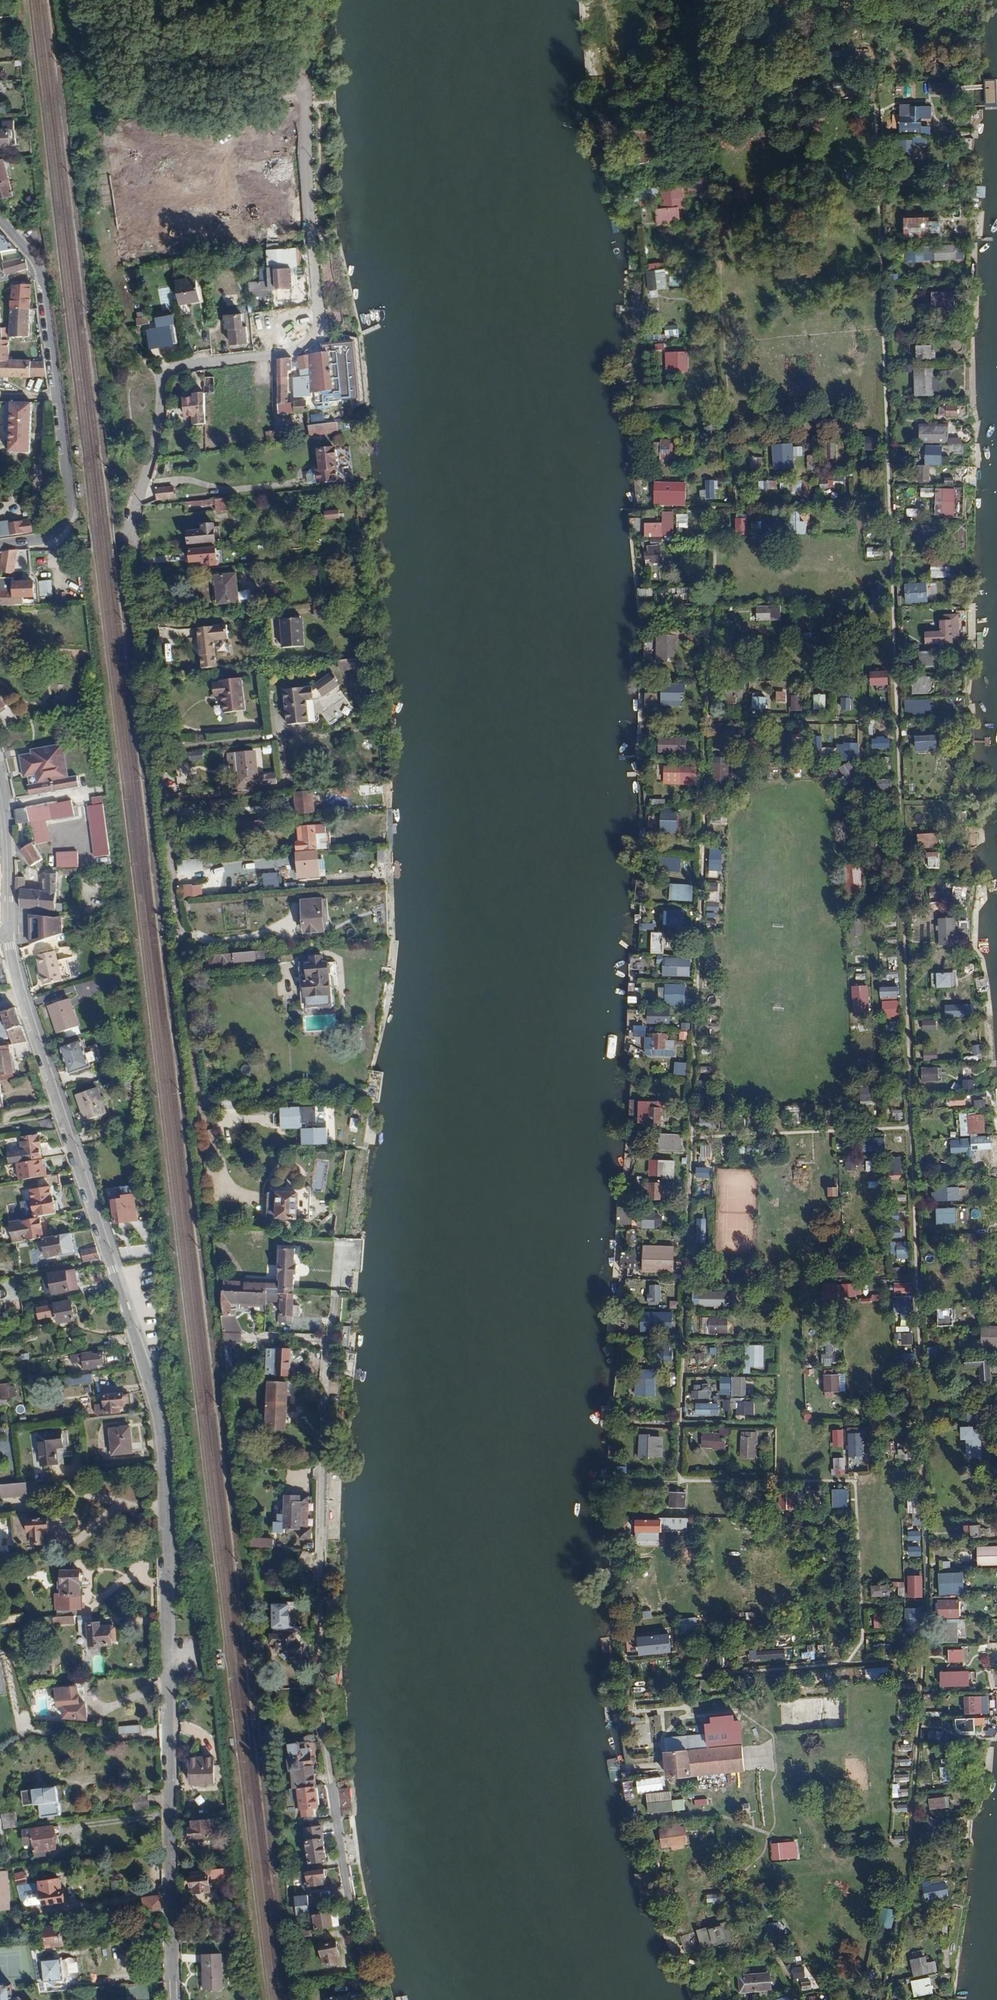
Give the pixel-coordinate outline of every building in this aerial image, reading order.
[(849,25),(843,25),(842,37),(855,38),(856,30),(849,30),(849,25)] [(950,41),(938,40),(938,50),(950,50),(950,41)] [(928,82),(928,95),(955,94),(955,82),(928,82)] [(808,89),(793,87),(792,99),(807,100),(808,89)] [(919,108),(903,108),(903,119),(919,119),(919,108)] [(921,122),(902,122),(902,133),(921,133),(921,122)] [(653,128),(638,129),(639,162),(658,161),(657,138),(653,138),(653,128)] [(0,129),(0,143),(15,142),(15,129),(0,129)] [(917,141),(902,142),(902,161),(917,161),(917,141)] [(0,160),(0,197),(15,195),(7,158),(0,160)] [(699,192),(702,180),(692,177),(689,189),(699,192)] [(948,178),(939,178),(939,193),(948,193),(948,178)] [(663,211),(681,210),(683,210),(682,186),(661,187),(663,211)] [(663,211),(656,211),(657,226),(681,225),(681,210),(663,211)] [(933,219),(908,220),(908,239),(933,239),(933,235),(943,235),(943,223),(933,223),(933,219)] [(19,251),(0,230),(0,253),(19,251)] [(249,283),(250,290),(297,287),(294,248),(278,249),(278,246),(264,247),(267,282),(249,283)] [(958,250),(938,250),(938,262),(958,263),(958,250)] [(913,260),(925,260),(926,251),(913,251),(913,260)] [(3,267),(6,279),(28,273),(24,260),(3,267)] [(664,273),(656,274),(657,289),(665,288),(664,273)] [(196,281),(175,284),(178,307),(199,304),(196,281)] [(11,323),(11,338),(27,339),(29,287),(13,288),(12,312),(8,312),(8,322),(11,323)] [(225,306),(236,306),(237,295),(226,294),(225,306)] [(954,296),(940,296),(940,300),(935,300),(935,310),(947,310),(947,313),(957,313),(957,299),(954,299),(954,296)] [(231,331),(232,346),(249,345),(248,329),(244,330),(243,316),(224,318),(225,331),(231,331)] [(678,328),(665,329),(666,337),(678,336),(678,328)] [(28,378),(28,361),(6,360),(6,341),(1,341),(1,331),(0,331),(0,377),(28,378)] [(149,335),(151,352),(175,349),(173,332),(149,335)] [(314,393),(315,406),(360,402),(355,347),(320,350),(320,355),(300,357),(302,380),(297,380),(298,394),(314,393)] [(928,350),(915,350),(915,363),(932,363),(932,358),(929,357),(928,350)] [(688,354),(667,354),(668,372),(689,371),(688,354)] [(295,374),(295,358),(279,359),(282,415),(310,413),(309,402),(293,403),(291,374),(295,374)] [(949,364),(939,364),(939,373),(949,373),(949,364)] [(202,378),(204,397),(214,397),(214,377),(202,378)] [(928,383),(917,383),(917,395),(928,394),(928,383)] [(203,427),(204,397),(191,398),(191,402),(183,402),(184,418),(193,417),(192,429),(203,427)] [(12,402),(8,450),(31,451),(35,403),(12,402)] [(959,405),(941,405),(941,415),(959,415),(959,405)] [(309,435),(336,433),(335,424),(308,426),(309,435)] [(949,428),(921,427),(921,442),(948,443),(949,428)] [(263,436),(264,442),(280,440),(280,430),(272,431),(272,436),(263,436)] [(669,440),(661,440),(660,458),(668,459),(668,457),(674,457),(674,444),(669,443),(669,440)] [(879,441),(864,441),(865,458),(879,457),(879,441)] [(830,442),(825,442),(825,454),(835,453),(835,446),(830,446),(830,442)] [(944,449),(930,448),(929,463),(943,464),(944,449)] [(335,452),(319,453),(320,475),(317,475),(315,478),(315,482),(317,484),(318,485),(334,485),(334,474),(336,473),(335,452)] [(795,464),(795,455),(780,456),(780,458),(784,458),(784,465),(779,465),(779,472),(788,472),(788,464),(795,464)] [(932,468),(921,468),(921,481),(932,481),(932,468)] [(837,485),(837,480),(822,478),(818,480),(818,496),(829,495),(830,485),(837,485)] [(687,483),(655,482),(654,502),(686,502),(687,483)] [(801,484),(801,482),(789,482),(789,496),(797,497),(797,492),(802,492),(802,484),(801,484)] [(154,490),(156,502),(174,500),(173,488),(154,490)] [(954,517),(955,492),(937,492),(937,517),(954,517)] [(234,497),(220,498),(221,507),(235,506),(234,497)] [(325,522),(340,518),(338,509),(323,513),(325,522)] [(795,518),(795,510),(788,510),(788,536),(799,536),(799,518),(795,518)] [(879,513),(871,514),(871,521),(879,521),(879,513)] [(687,515),(678,515),(678,530),(687,530),(687,515)] [(8,523),(10,536),(34,532),(33,519),(8,523)] [(941,528),(920,528),(920,539),(928,539),(928,548),(942,548),(941,528)] [(189,535),(190,546),(215,544),(214,529),(202,530),(202,534),(189,535)] [(880,530),(871,531),(871,538),(880,538),(880,530)] [(650,548),(646,548),(646,556),(652,556),(652,559),(662,559),(662,550),(650,550),(650,548)] [(18,550),(3,552),(0,572),(14,573),(18,550)] [(217,554),(190,555),(191,566),(205,565),(205,569),(217,568),(217,554)] [(950,563),(931,563),(931,578),(951,578),(950,563)] [(215,578),(217,605),(249,603),(248,592),(236,592),(235,577),(215,578)] [(14,600),(14,580),(9,580),(9,588),(0,589),(0,600),(14,600)] [(34,580),(14,580),(14,600),(24,600),(24,593),(34,593),(34,580)] [(39,597),(52,596),(51,580),(38,581),(39,597)] [(929,604),(928,585),(906,587),(907,605),(929,604)] [(652,589),(637,589),(638,597),(652,596),(652,589)] [(692,604),(692,594),(682,594),(681,603),(692,604)] [(780,621),(781,607),(756,606),(756,620),(780,621)] [(328,613),(314,613),(314,622),(328,622),(328,613)] [(279,639),(280,650),(304,648),(303,637),(300,637),(299,618),(280,619),(281,639),(279,639)] [(943,625),(938,625),(938,636),(927,636),(927,646),(949,646),(949,639),(957,639),(956,618),(943,618),(943,625)] [(227,626),(198,628),(201,673),(218,671),(216,643),(228,642),(227,626)] [(674,659),(674,638),(657,638),(657,659),(674,659)] [(933,652),(919,653),(919,668),(933,668),(933,652)] [(339,670),(353,670),(352,660),(339,661),(339,670)] [(888,675),(871,675),(871,688),(888,688),(888,675)] [(312,692),(286,694),(288,718),(292,717),(293,729),(310,728),(308,704),(314,704),(314,706),(321,706),(340,693),(337,689),(340,687),(333,678),(312,692)] [(926,678),(914,679),(914,690),(927,690),(926,678)] [(221,698),(223,716),(243,714),(240,682),(219,684),(219,687),(213,687),(215,698),(221,698)] [(678,688),(678,684),(667,684),(667,691),(665,691),(665,695),(667,695),(667,701),(677,701),(677,693),(684,693),(684,688),(678,688)] [(776,692),(775,702),(785,703),(786,692),(776,692)] [(764,700),(754,699),(754,709),(764,710),(764,700)] [(824,699),(816,699),(815,713),(824,713),(824,699)] [(930,701),(915,701),(915,710),(931,710),(930,701)] [(805,735),(797,727),(793,731),(796,735),(795,736),(799,741),(805,735)] [(938,738),(915,739),(915,754),(938,753),(938,738)] [(670,741),(664,741),(663,751),(670,752),(670,749),(677,749),(677,743),(670,743),(670,741)] [(271,743),(261,745),(263,754),(273,752),(271,743)] [(28,794),(79,786),(77,774),(68,776),(63,744),(18,751),(23,780),(26,780),(28,794)] [(859,746),(838,745),(837,760),(858,761),(859,746)] [(252,783),(252,786),(279,783),(278,775),(258,777),(256,752),(230,755),(230,764),(241,763),(242,772),(237,772),(237,778),(239,778),(239,784),(252,783)] [(211,754),(198,755),(198,763),(212,762),(211,754)] [(888,757),(882,757),(882,762),(880,762),(880,769),(890,769),(890,762),(889,762),(888,757)] [(725,765),(717,765),(716,780),(713,780),(713,792),(725,793),(725,765)] [(678,768),(663,767),(663,769),(658,769),(657,777),(663,777),(662,778),(677,779),(678,768)] [(799,768),(790,767),(790,775),(793,775),(793,777),(799,777),(799,768)] [(775,775),(776,768),(765,768),(765,777),(772,777),(772,775),(775,775)] [(851,773),(847,769),(842,775),(845,778),(851,773)] [(891,778),(878,778),(878,790),(891,790),(891,778)] [(93,857),(110,854),(102,795),(90,797),(91,804),(86,805),(93,857)] [(294,797),(295,817),(311,816),(310,796),(294,797)] [(891,797),(882,797),(882,805),(891,805),(891,797)] [(12,808),(14,822),(26,821),(25,807),(12,808)] [(667,810),(667,808),(662,808),(662,814),(660,814),(659,826),(665,827),(665,829),(673,829),(675,810),(667,810)] [(277,823),(257,825),(257,832),(278,830),(277,823)] [(296,855),(317,854),(316,836),(322,835),(321,827),(297,829),(299,846),(295,847),(296,855)] [(939,850),(939,835),(922,835),(922,850),(929,850),(935,850),(939,850)] [(29,839),(17,848),(31,865),(43,855),(29,839)] [(893,849),(884,849),(884,857),(893,857),(893,849)] [(923,854),(923,868),(939,868),(939,854),(935,854),(935,850),(929,850),(929,854),(923,854)] [(78,851),(56,851),(56,867),(78,867),(78,851)] [(709,865),(720,866),(721,855),(709,854),(709,865)] [(297,857),(298,882),(319,881),(318,856),(297,857)] [(188,871),(202,873),(203,861),(189,859),(188,871)] [(720,868),(720,866),(709,865),(709,876),(715,876),(715,868),(720,868)] [(21,888),(18,905),(55,908),(55,872),(48,872),(47,890),(24,889),(23,874),(17,874),(17,888),(21,888)] [(277,872),(264,873),(264,886),(277,885),(277,872)] [(187,875),(187,883),(202,883),(202,875),(187,875)] [(894,883),(885,883),(885,890),(886,890),(886,896),(893,895),(893,890),(894,890),(894,883)] [(950,888),(933,888),(933,896),(945,896),(945,893),(950,893),(950,888)] [(684,891),(670,891),(670,902),(683,903),(684,891)] [(301,905),(303,942),(326,940),(323,904),(301,905)] [(64,911),(29,912),(30,943),(64,933),(64,911)] [(682,916),(668,915),(667,928),(681,929),(682,916)] [(887,920),(885,920),(885,928),(895,928),(895,920),(893,920),(893,915),(887,915),(887,920)] [(953,927),(942,927),(942,939),(953,939),(953,927)] [(896,934),(882,935),(882,943),(896,942),(896,934)] [(663,936),(650,936),(649,955),(662,955),(663,936)] [(39,956),(46,984),(64,980),(58,951),(39,956)] [(302,952),(218,958),(219,972),(247,970),(247,968),(264,967),(264,964),(303,961),(302,952)] [(301,966),(305,1010),(338,1007),(336,980),(339,979),(337,964),(325,965),(325,960),(309,961),(310,965),(301,966)] [(675,978),(675,983),(686,984),(687,963),(667,962),(666,978),(675,978)] [(0,965),(0,986),(11,984),(6,964),(0,965)] [(897,970),(888,970),(888,978),(897,978),(897,970)] [(956,974),(940,975),(940,986),(956,985),(956,974)] [(686,984),(675,983),(675,996),(686,997),(686,984)] [(53,1010),(61,1036),(80,1030),(73,1004),(53,1010)] [(971,1015),(971,1004),(963,1005),(964,1006),(946,1007),(946,1014),(964,1013),(964,1015),(971,1015)] [(898,1005),(883,1005),(883,1013),(898,1012),(898,1005)] [(9,1046),(14,1045),(28,1042),(18,1008),(0,1014),(0,1017),(9,1046)] [(666,1022),(667,1008),(653,1008),(652,1021),(666,1022)] [(331,1013),(304,1016),(305,1032),(333,1029),(331,1013)] [(708,1023),(703,1022),(703,1025),(701,1025),(701,1032),(702,1032),(702,1034),(708,1035),(708,1032),(710,1032),(710,1026),(708,1026),(708,1023)] [(898,1022),(885,1023),(885,1030),(899,1030),(898,1022)] [(934,1023),(925,1023),(925,1032),(934,1032),(934,1023)] [(633,1035),(645,1035),(645,1028),(633,1027),(633,1035)] [(660,1037),(650,1037),(650,1052),(662,1052),(662,1044),(659,1044),(660,1037)] [(28,1042),(14,1045),(16,1058),(32,1055),(28,1042)] [(65,1051),(73,1077),(93,1071),(85,1044),(65,1051)] [(14,1073),(9,1046),(0,1048),(0,1075),(14,1073)] [(934,1048),(926,1048),(926,1056),(934,1056),(934,1048)] [(938,1065),(923,1066),(923,1079),(938,1078),(938,1065)] [(963,1078),(962,1089),(973,1089),(974,1079),(963,1078)] [(955,1085),(952,1091),(959,1093),(961,1087),(955,1085)] [(80,1098),(89,1126),(110,1119),(102,1092),(80,1098)] [(901,1092),(889,1092),(889,1100),(901,1100),(901,1092)] [(704,1096),(697,1095),(697,1109),(705,1109),(705,1102),(704,1102),(704,1096)] [(866,1095),(858,1095),(858,1098),(857,1099),(858,1105),(866,1104),(866,1095)] [(636,1115),(637,1099),(629,1099),(629,1115),(636,1115)] [(282,1106),(252,1107),(252,1114),(283,1112),(283,1125),(303,1124),(303,1121),(308,1120),(308,1126),(303,1126),(304,1143),(329,1142),(328,1104),(303,1105),(282,1106)] [(900,1120),(900,1116),(902,1116),(902,1109),(893,1109),(893,1116),(894,1116),(895,1120),(900,1120)] [(659,1113),(647,1113),(646,1126),(656,1127),(657,1117),(659,1117),(659,1113)] [(868,1119),(862,1113),(857,1118),(863,1124),(868,1119)] [(961,1114),(961,1124),(978,1123),(978,1113),(961,1114)] [(707,1124),(704,1120),(698,1126),(701,1130),(707,1124)] [(978,1123),(961,1124),(961,1136),(978,1135),(978,1123)] [(40,1129),(43,1138),(57,1136),(54,1126),(40,1129)] [(675,1135),(664,1135),(665,1149),(675,1149),(675,1135)] [(881,1149),(881,1136),(873,1137),(874,1140),(870,1141),(870,1149),(881,1149)] [(21,1151),(6,1154),(8,1163),(41,1157),(38,1137),(20,1140),(21,1151)] [(850,1150),(850,1141),(843,1141),(843,1143),(838,1143),(839,1149),(843,1149),(844,1151),(850,1150)] [(975,1156),(975,1142),(964,1142),(963,1149),(967,1150),(967,1156),(975,1156)] [(711,1147),(703,1147),(703,1158),(711,1158),(711,1147)] [(851,1147),(851,1160),(846,1160),(845,1169),(857,1169),(859,1147),(851,1147)] [(19,1164),(21,1181),(45,1178),(42,1160),(19,1164)] [(675,1161),(665,1161),(664,1175),(674,1176),(675,1161)] [(50,1176),(51,1185),(65,1183),(64,1174),(50,1176)] [(906,1176),(896,1177),(896,1184),(906,1184),(906,1176)] [(269,1188),(307,1190),(307,1180),(269,1178),(269,1188)] [(646,1195),(661,1196),(662,1181),(646,1181),(646,1195)] [(671,1182),(662,1182),(662,1197),(671,1198),(671,1182)] [(783,1183),(774,1182),(773,1190),(783,1191),(783,1183)] [(933,1191),(933,1199),(959,1199),(959,1184),(938,1183),(938,1191),(933,1191)] [(837,1184),(829,1184),(829,1196),(837,1196),(837,1184)] [(307,1190),(269,1188),(268,1212),(275,1213),(275,1214),(294,1215),(294,1213),(305,1214),(307,1190)] [(906,1193),(897,1193),(897,1201),(906,1201),(906,1193)] [(28,1199),(21,1201),(26,1217),(33,1215),(28,1199)] [(32,1203),(34,1217),(57,1213),(55,1199),(32,1203)] [(119,1225),(136,1222),(133,1204),(127,1205),(127,1202),(116,1203),(119,1225)] [(936,1224),(956,1223),(956,1207),(935,1207),(936,1224)] [(971,1207),(957,1207),(957,1218),(961,1218),(961,1223),(971,1223),(971,1207)] [(661,1227),(661,1224),(664,1224),(668,1222),(668,1217),(664,1214),(661,1213),(661,1212),(651,1212),(651,1227),(661,1227)] [(15,1242),(45,1238),(42,1219),(25,1222),(24,1218),(11,1220),(15,1242)] [(705,1223),(697,1223),(697,1233),(705,1234),(705,1223)] [(967,1245),(981,1246),(982,1233),(968,1233),(967,1245)] [(63,1235),(45,1238),(48,1255),(65,1252),(63,1235)] [(82,1248),(84,1262),(101,1259),(98,1245),(82,1248)] [(909,1245),(899,1245),(899,1254),(909,1253),(909,1245)] [(294,1263),(295,1249),(278,1248),(276,1277),(275,1289),(277,1289),(289,1289),(293,1289),(293,1275),(296,1275),(296,1263),(294,1263)] [(638,1252),(621,1251),(620,1266),(637,1267),(638,1252)] [(948,1261),(948,1264),(951,1264),(951,1261),(957,1261),(957,1253),(941,1254),(941,1262),(948,1261)] [(666,1254),(646,1254),(646,1270),(666,1270),(666,1254)] [(697,1261),(697,1271),(704,1271),(704,1261),(705,1261),(705,1254),(696,1254),(696,1261),(697,1261)] [(853,1267),(840,1268),(840,1275),(853,1275),(853,1267)] [(52,1274),(54,1291),(71,1289),(68,1271),(52,1274)] [(275,1289),(276,1277),(243,1275),(242,1277),(221,1277),(220,1288),(275,1289)] [(859,1284),(843,1285),(843,1298),(854,1297),(854,1287),(859,1287),(859,1284)] [(861,1287),(861,1294),(874,1294),(874,1284),(859,1284),(859,1287),(861,1287)] [(660,1301),(660,1286),(649,1286),(649,1295),(653,1295),(653,1301),(660,1301)] [(82,1289),(84,1299),(99,1297),(98,1287),(82,1289)] [(266,1289),(220,1288),(223,1315),(235,1315),(235,1310),(264,1312),(266,1289)] [(278,1316),(278,1324),(291,1324),(292,1317),(300,1317),(300,1313),(301,1313),(302,1313),(302,1309),(301,1309),(300,1309),(300,1306),(293,1305),(293,1294),(289,1294),(279,1294),(278,1316)] [(75,1298),(57,1300),(58,1313),(59,1319),(77,1317),(75,1298)] [(58,1313),(57,1300),(38,1305),(39,1316),(58,1313)] [(678,1308),(679,1301),(670,1300),(669,1308),(678,1308)] [(984,1310),(978,1304),(975,1307),(980,1313),(984,1310)] [(939,1312),(939,1323),(953,1322),(953,1308),(945,1308),(945,1312),(939,1312)] [(671,1314),(641,1313),(641,1331),(671,1332),(671,1314)] [(223,1315),(221,1315),(222,1333),(224,1333),(241,1333),(235,1315),(223,1315)] [(992,1330),(980,1330),(981,1347),(993,1346),(992,1330)] [(111,1334),(114,1346),(129,1343),(127,1331),(111,1334)] [(224,1333),(224,1342),(241,1342),(241,1333),(224,1333)] [(954,1336),(939,1336),(939,1346),(954,1346),(954,1336)] [(274,1347),(274,1378),(289,1379),(289,1347),(274,1347)] [(638,1348),(638,1359),(648,1360),(648,1352),(643,1352),(643,1348),(638,1348)] [(763,1365),(764,1348),(747,1348),(746,1365),(763,1365)] [(83,1352),(84,1368),(99,1367),(99,1364),(106,1363),(105,1353),(95,1354),(95,1351),(83,1352)] [(70,1369),(80,1369),(80,1353),(69,1353),(70,1369)] [(705,1354),(697,1354),(697,1364),(705,1364),(705,1354)] [(995,1357),(972,1358),(973,1367),(988,1367),(988,1372),(995,1372),(995,1357)] [(68,1374),(68,1383),(95,1380),(94,1372),(68,1374)] [(730,1394),(730,1376),(720,1376),(720,1394),(730,1394)] [(745,1376),(731,1376),(732,1396),(746,1395),(745,1376)] [(840,1376),(822,1377),(823,1393),(841,1392),(840,1376)] [(650,1378),(635,1378),(635,1389),(651,1389),(650,1378)] [(707,1381),(694,1381),(694,1396),(708,1396),(707,1381)] [(263,1416),(263,1430),(287,1430),(288,1383),(264,1382),(263,1406),(258,1406),(258,1416),(263,1416)] [(0,1383),(0,1385),(0,1396),(15,1397),(15,1384),(0,1383)] [(94,1402),(95,1411),(119,1409),(119,1403),(122,1402),(121,1392),(101,1394),(102,1402),(94,1402)] [(914,1403),(914,1398),(914,1392),(905,1392),(905,1398),(906,1398),(906,1403),(914,1403)] [(737,1414),(754,1414),(753,1399),(723,1399),(723,1409),(737,1409),(737,1414)] [(710,1404),(694,1404),(694,1413),(710,1413),(710,1404)] [(239,1413),(239,1418),(244,1418),(245,1407),(234,1406),(234,1413),(239,1413)] [(110,1428),(112,1454),(132,1453),(129,1426),(110,1428)] [(982,1457),(981,1432),(974,1432),(974,1429),(965,1429),(965,1440),(970,1440),(971,1457),(982,1457)] [(38,1433),(42,1466),(64,1464),(62,1446),(69,1446),(67,1430),(38,1433)] [(758,1451),(758,1431),(747,1431),(747,1436),(741,1437),(741,1451),(758,1451)] [(834,1433),(834,1438),(833,1438),(833,1446),(843,1445),(843,1438),(841,1438),(841,1433),(834,1433)] [(908,1433),(908,1438),(907,1438),(907,1445),(917,1445),(917,1438),(915,1438),(915,1433),(908,1433)] [(726,1435),(707,1434),(707,1447),(726,1447),(726,1435)] [(862,1437),(853,1437),(853,1451),(862,1450),(862,1437)] [(661,1438),(642,1438),(642,1456),(650,1456),(650,1454),(660,1454),(661,1438)] [(894,1441),(887,1441),(887,1446),(885,1446),(885,1453),(887,1453),(887,1458),(894,1458),(894,1453),(896,1453),(896,1446),(894,1446),(894,1441)] [(916,1465),(916,1461),(918,1461),(918,1453),(907,1453),(907,1461),(909,1461),(909,1466),(916,1465)] [(837,1463),(837,1467),(844,1467),(844,1463),(846,1463),(846,1455),(836,1456),(836,1463),(837,1463)] [(16,1484),(17,1494),(31,1492),(29,1483),(16,1484)] [(655,1484),(639,1484),(639,1496),(655,1496),(655,1484)] [(687,1490),(672,1489),(672,1506),(687,1506),(687,1490)] [(792,1506),(792,1490),(780,1490),(780,1495),(783,1495),(783,1506),(792,1506)] [(845,1505),(845,1491),(832,1491),(832,1505),(845,1505)] [(918,1505),(918,1492),(909,1492),(910,1506),(918,1505)] [(275,1505),(275,1520),(283,1520),(282,1529),(298,1530),(298,1539),(311,1539),(311,1526),(308,1526),(309,1503),(309,1496),(301,1496),(283,1495),(283,1501),(283,1505),(275,1505)] [(753,1496),(739,1496),(739,1506),(753,1506),(753,1496)] [(32,1529),(33,1542),(45,1541),(44,1529),(51,1528),(49,1513),(26,1516),(27,1530),(32,1529)] [(913,1525),(921,1524),(920,1513),(912,1513),(913,1525)] [(685,1525),(685,1517),(657,1517),(657,1520),(638,1520),(637,1531),(658,1531),(658,1525),(685,1525)] [(981,1524),(970,1525),(970,1536),(981,1536),(981,1524)] [(253,1536),(253,1545),(274,1546),(274,1537),(253,1536)] [(986,1552),(986,1562),(995,1561),(995,1556),(996,1556),(996,1548),(991,1548),(991,1552),(986,1552)] [(58,1596),(59,1611),(64,1611),(77,1610),(83,1610),(81,1571),(64,1572),(64,1582),(61,1582),(61,1589),(64,1589),(64,1596),(58,1596)] [(831,1574),(821,1574),(821,1583),(831,1583),(831,1574)] [(959,1575),(939,1577),(940,1587),(960,1585),(959,1575)] [(921,1583),(911,1584),(912,1592),(913,1592),(914,1596),(920,1596),(919,1591),(922,1591),(921,1583)] [(956,1600),(941,1601),(942,1611),(956,1610),(956,1600)] [(295,1605),(295,1628),(302,1628),(302,1602),(279,1603),(279,1606),(295,1605)] [(279,1606),(279,1628),(282,1628),(293,1628),(295,1628),(295,1605),(279,1606)] [(919,1609),(909,1610),(909,1625),(920,1625),(919,1609)] [(64,1611),(65,1624),(77,1624),(77,1610),(64,1611)] [(739,1612),(739,1620),(755,1620),(755,1612),(739,1612)] [(686,1613),(678,1615),(681,1633),(693,1630),(690,1615),(686,1615),(686,1613)] [(889,1614),(873,1615),(873,1623),(889,1623),(889,1614)] [(29,1622),(28,1616),(0,1619),(0,1626),(29,1622)] [(957,1622),(941,1623),(942,1634),(958,1632),(957,1622)] [(92,1623),(92,1645),(114,1644),(113,1623),(92,1623)] [(800,1632),(795,1633),(796,1640),(801,1640),(801,1641),(808,1641),(808,1631),(800,1631),(800,1632)] [(283,1644),(283,1653),(293,1653),(293,1659),(306,1659),(306,1643),(301,1644),(301,1633),(293,1633),(287,1633),(287,1635),(287,1644),(283,1644)] [(645,1640),(647,1653),(670,1650),(669,1638),(645,1640)] [(910,1646),(912,1646),(912,1651),(917,1651),(917,1646),(919,1646),(919,1639),(909,1639),(910,1646)] [(890,1640),(874,1641),(875,1649),(891,1648),(890,1640)] [(963,1647),(950,1648),(952,1660),(964,1658),(963,1647)] [(814,1648),(806,1649),(807,1651),(802,1651),(803,1658),(807,1658),(807,1660),(815,1659),(814,1648)] [(690,1655),(682,1656),(682,1665),(691,1665),(690,1655)] [(707,1657),(699,1658),(699,1667),(708,1667),(707,1657)] [(887,1668),(871,1669),(872,1679),(887,1678),(887,1668)] [(961,1670),(947,1670),(948,1683),(962,1682),(961,1670)] [(832,1674),(824,1675),(825,1683),(832,1682),(832,1674)] [(784,1675),(775,1675),(776,1686),(785,1686),(784,1675)] [(752,1678),(739,1679),(739,1683),(744,1683),(744,1688),(753,1688),(752,1678)] [(55,1690),(57,1706),(62,1706),(63,1718),(86,1720),(85,1704),(79,1705),(77,1687),(55,1690)] [(976,1693),(967,1694),(968,1710),(978,1709),(976,1693)] [(159,1706),(145,1707),(146,1717),(160,1716),(159,1706)] [(654,1728),(662,1726),(659,1714),(651,1716),(654,1728)] [(975,1715),(958,1716),(958,1721),(959,1724),(961,1726),(964,1728),(967,1729),(976,1728),(975,1715)] [(665,1740),(670,1780),(745,1770),(742,1746),(710,1749),(709,1746),(742,1742),(740,1720),(700,1726),(702,1735),(695,1736),(694,1727),(689,1727),(689,1737),(665,1740)] [(140,1726),(119,1726),(119,1735),(141,1733),(140,1726)] [(286,1734),(289,1756),(291,1756),(289,1744),(292,1744),(292,1741),(301,1740),(302,1743),(305,1742),(303,1732),(286,1734)] [(301,1740),(292,1741),(292,1744),(289,1744),(291,1756),(289,1756),(290,1767),(311,1765),(310,1754),(308,1754),(306,1742),(305,1742),(302,1743),(301,1740)] [(213,1756),(187,1756),(188,1786),(216,1785),(213,1756)] [(311,1765),(290,1767),(292,1789),(297,1789),(314,1786),(311,1765)] [(955,1765),(940,1766),(941,1777),(951,1775),(951,1769),(955,1769),(955,1765)] [(39,1805),(42,1818),(61,1815),(59,1802),(66,1800),(63,1785),(21,1792),(24,1807),(39,1805)] [(314,1786),(297,1789),(299,1809),(300,1809),(313,1808),(318,1807),(315,1786),(314,1786)] [(652,1815),(687,1810),(685,1793),(672,1795),(673,1802),(650,1806),(652,1815)] [(132,1797),(134,1810),(150,1807),(148,1794),(132,1797)] [(943,1797),(929,1798),(930,1808),(944,1807),(943,1797)] [(707,1798),(694,1800),(694,1807),(708,1806),(707,1798)] [(901,1800),(896,1801),(896,1811),(905,1810),(905,1804),(902,1804),(901,1800)] [(313,1808),(300,1809),(301,1818),(314,1816),(313,1808)] [(187,1829),(188,1838),(210,1837),(209,1819),(190,1820),(191,1828),(187,1829)] [(936,1823),(925,1824),(926,1832),(938,1830),(936,1823)] [(675,1828),(671,1828),(671,1831),(663,1831),(665,1848),(673,1847),(673,1850),(685,1849),(684,1846),(688,1846),(686,1829),(682,1829),(682,1825),(675,1826),(675,1828)] [(53,1826),(27,1830),(30,1853),(56,1850),(53,1826)] [(321,1826),(302,1828),(304,1841),(321,1839),(323,1838),(321,1826)] [(876,1836),(867,1837),(868,1844),(877,1843),(876,1836)] [(903,1836),(893,1837),(893,1848),(898,1847),(898,1843),(904,1842),(903,1836)] [(321,1839),(304,1841),(308,1863),(324,1861),(321,1839)] [(790,1855),(789,1843),(782,1843),(783,1846),(777,1847),(778,1854),(783,1854),(783,1855),(790,1855)] [(925,1843),(915,1845),(917,1855),(926,1853),(925,1843)] [(187,1889),(193,1888),(193,1893),(209,1892),(207,1879),(211,1879),(211,1875),(229,1873),(229,1867),(186,1872),(187,1889)] [(324,1867),(308,1869),(310,1883),(323,1881),(323,1875),(326,1874),(324,1867)] [(9,1907),(7,1871),(0,1871),(0,1908),(9,1907)] [(670,1874),(663,1875),(664,1888),(672,1887),(670,1874)] [(15,1879),(18,1890),(27,1888),(25,1877),(15,1879)] [(27,1888),(18,1890),(22,1910),(28,1909),(64,1902),(63,1893),(61,1893),(60,1881),(27,1888)] [(930,1888),(909,1893),(911,1905),(933,1900),(930,1888)] [(326,1891),(313,1891),(313,1905),(327,1905),(326,1891)] [(722,1893),(707,1895),(708,1905),(724,1903),(722,1893)] [(144,1898),(145,1910),(160,1907),(160,1895),(144,1898)] [(296,1906),(308,1904),(307,1896),(295,1897),(296,1906)] [(308,1904),(296,1906),(298,1915),(310,1913),(308,1904)] [(160,1907),(145,1910),(145,1917),(161,1915),(160,1907)] [(893,1909),(884,1907),(881,1923),(889,1925),(893,1909)] [(28,1909),(22,1910),(24,1920),(30,1919),(28,1909)] [(331,1910),(315,1912),(317,1927),(333,1925),(331,1910)] [(700,1920),(691,1925),(694,1931),(703,1926),(700,1920)] [(922,1921),(912,1923),(913,1930),(923,1928),(922,1921)] [(779,1924),(769,1925),(770,1933),(779,1932),(779,1924)] [(316,1937),(315,1927),(299,1930),(300,1939),(316,1937)] [(60,1928),(42,1931),(45,1949),(62,1946),(60,1928)] [(199,1931),(180,1932),(181,1942),(199,1941),(199,1931)] [(336,1942),(319,1944),(322,1966),(336,1964),(335,1953),(338,1953),(336,1942)] [(201,1954),(202,1974),(203,1989),(222,1989),(221,1973),(220,1953),(201,1954)] [(795,1953),(785,1954),(786,1962),(790,1962),(791,1964),(796,1964),(795,1953)] [(882,1957),(873,1959),(874,1967),(884,1965),(882,1957)] [(924,1958),(910,1961),(912,1969),(926,1966),(924,1958)] [(62,1959),(41,1960),(43,1981),(63,1979),(62,1959)] [(801,1969),(792,1969),(793,1977),(801,1977),(801,1969)] [(879,1972),(868,1974),(870,1981),(880,1978),(879,1972)] [(747,1976),(748,1993),(772,1991),(772,1980),(765,1980),(764,1975),(747,1976)] [(929,1980),(911,1983),(914,1997),(932,1994),(929,1980)] [(126,1998),(148,1999),(149,1985),(126,1984),(126,1998)] [(12,1987),(0,1989),(0,1999),(13,1999),(12,1987)]
